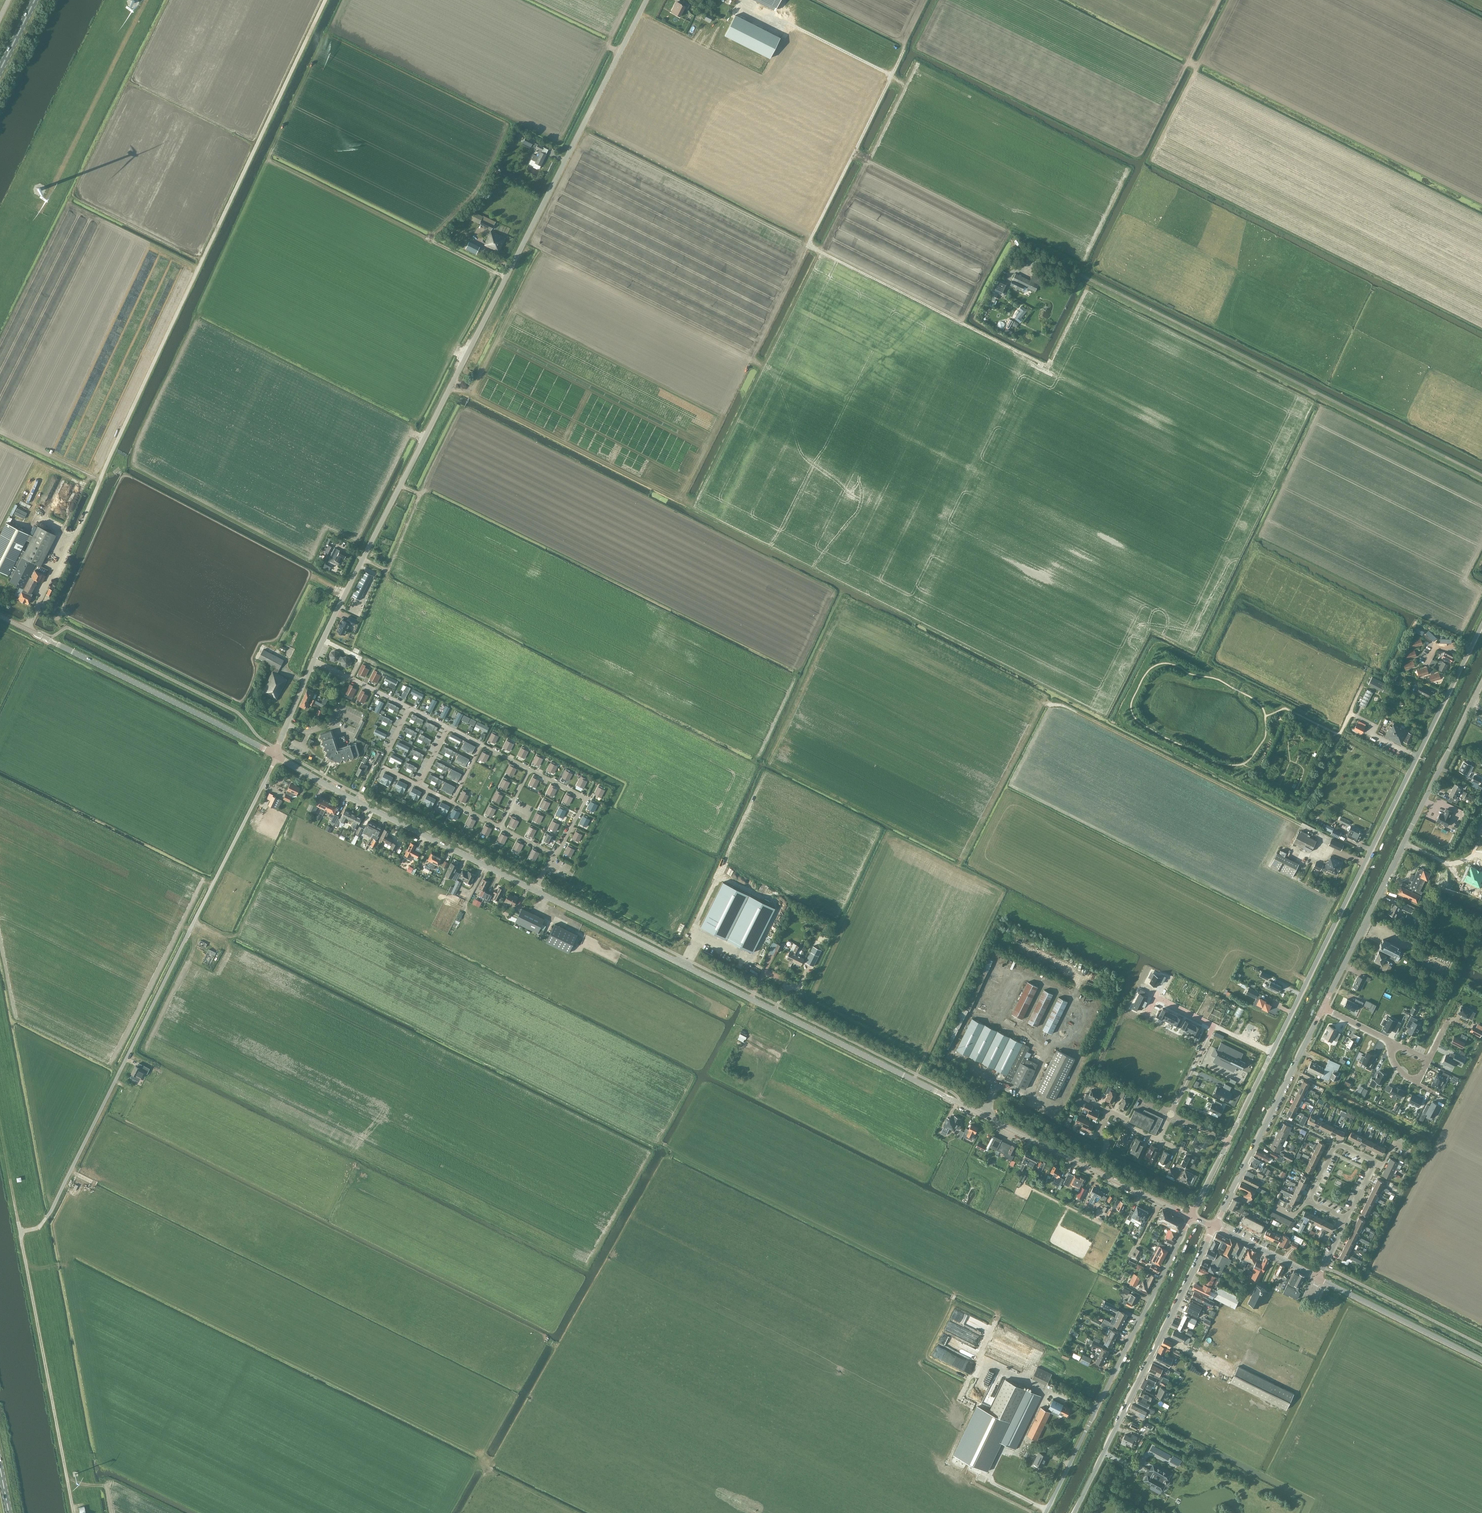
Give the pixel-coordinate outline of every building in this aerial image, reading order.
[(680,0),(679,0),(677,4),(676,3),(674,8),(673,7),(672,11),(670,16),(679,20),(682,14),(687,17),(690,11),(685,8),(683,7),(686,3),(680,0)] [(774,10),(779,0),(754,0),(774,10)] [(711,6),(724,13),(727,8),(713,1),(711,6)] [(736,13),(726,34),(770,56),(781,36),(736,13)] [(706,14),(704,19),(709,22),(712,17),(706,14)] [(534,154),(531,159),(535,161),(536,161),(535,163),(540,166),(546,155),(541,152),(541,151),(543,147),(538,144),(535,143),(533,147),(536,148),(539,149),(536,155),(534,154)] [(468,209),(466,214),(465,217),(479,224),(483,225),(483,226),(491,230),(494,225),(493,225),(495,222),(468,209)] [(498,252),(505,238),(490,231),(485,241),(486,241),(484,245),(485,245),(498,252)] [(468,242),(465,248),(476,254),(479,248),(468,242)] [(1022,291),(1025,287),(1035,292),(1039,284),(1040,284),(1043,278),(1034,273),(1030,281),(1016,274),(1010,285),(1022,291)] [(1004,288),(1005,289),(1007,284),(998,280),(996,285),(998,286),(996,290),(1002,293),(1004,288)] [(998,293),(993,291),(993,290),(988,303),(993,305),(995,305),(997,301),(995,300),(998,293)] [(1019,322),(1022,319),(1020,317),(1023,313),(1023,314),(1026,310),(1021,306),(1018,310),(1019,311),(1016,315),(1018,316),(1015,319),(1019,322)] [(23,588),(36,564),(39,565),(56,535),(37,526),(32,536),(6,522),(0,533),(0,572),(11,577),(9,581),(23,588)] [(347,554),(339,550),(334,548),(330,557),(335,560),(340,563),(342,559),(344,560),(344,559),(345,559),(346,557),(345,556),(347,554)] [(36,564),(23,588),(38,595),(50,571),(39,565),(36,564)] [(364,571),(352,596),(360,600),(372,575),(364,571)] [(23,588),(18,599),(27,604),(31,596),(32,593),(23,588)] [(350,624),(353,625),(356,620),(349,616),(346,622),(342,620),(337,631),(339,632),(338,633),(338,634),(339,634),(341,635),(342,635),(342,634),(343,634),(345,635),(350,624)] [(1414,627),(1412,631),(1422,635),(1424,631),(1414,627)] [(1428,630),(1425,633),(1433,641),(1436,638),(1428,630)] [(1419,645),(1422,644),(1420,638),(1411,641),(1411,642),(1412,641),(1414,647),(1413,647),(1418,646),(1418,645),(1419,645)] [(274,667),(272,671),(277,673),(284,660),(263,649),(258,659),(274,667)] [(346,667),(349,665),(351,662),(350,658),(346,656),(343,658),(340,656),(339,652),(335,650),(331,652),(329,655),(330,659),(334,661),(338,660),(341,661),(342,665),(346,667)] [(1413,657),(1416,656),(1414,650),(1405,653),(1405,654),(1406,653),(1408,659),(1407,659),(1412,658),(1412,657),(1413,657)] [(1450,662),(1454,654),(1451,653),(1450,655),(1445,652),(1442,658),(1444,659),(1443,662),(1442,661),(1438,669),(1444,672),(1448,665),(1448,664),(1449,662),(1450,662)] [(1413,661),(1403,664),(1405,664),(1406,669),(1405,669),(1405,670),(1410,668),(1412,667),(1412,668),(1415,667),(1413,661)] [(363,664),(358,673),(365,677),(369,669),(365,667),(365,665),(363,664)] [(1427,668),(1417,671),(1418,671),(1420,676),(1419,677),(1424,675),(1426,674),(1426,675),(1428,674),(1427,668)] [(374,670),(370,679),(377,683),(380,675),(376,673),(377,671),(374,670)] [(277,673),(272,671),(262,691),(277,699),(287,680),(283,677),(277,673)] [(1387,679),(1398,685),(1398,684),(1401,685),(1403,683),(1399,681),(1399,682),(1396,681),(1398,675),(1391,672),(1387,679)] [(1436,680),(1438,679),(1438,680),(1441,679),(1439,673),(1429,676),(1431,676),(1432,681),(1431,682),(1436,680)] [(394,688),(397,681),(386,675),(384,680),(390,683),(389,686),(394,688)] [(1372,676),(1368,684),(1382,691),(1386,684),(1372,676)] [(352,697),(356,689),(352,687),(353,686),(350,684),(345,693),(352,697)] [(1420,686),(1419,687),(1414,684),(1412,688),(1417,691),(1428,697),(1431,692),(1420,686)] [(313,691),(308,689),(304,697),(309,700),(310,697),(312,698),(315,693),(312,692),(313,691)] [(424,694),(413,689),(411,693),(422,699),(424,694)] [(1367,689),(1359,705),(1365,708),(1373,693),(1367,689)] [(364,703),(368,695),(364,693),(364,692),(362,690),(357,699),(364,703)] [(307,703),(309,700),(304,697),(299,706),(304,709),(305,707),(307,708),(309,704),(307,703)] [(322,704),(312,699),(311,701),(314,703),(318,705),(319,705),(320,706),(323,708),(325,705),(327,700),(325,698),(322,704)] [(436,701),(432,699),(426,710),(430,713),(436,701)] [(383,702),(379,700),(373,711),(378,713),(383,702)] [(399,708),(388,702),(385,706),(397,712),(399,708)] [(449,707),(445,705),(439,717),(443,719),(449,707)] [(462,714),(457,712),(451,724),(456,726),(462,714)] [(392,720),(381,714),(378,719),(390,724),(392,720)] [(423,719),(412,714),(410,718),(421,724),(423,719)] [(438,727),(426,721),(424,725),(436,731),(438,727)] [(489,727),(477,721),(475,726),(486,732),(489,727)] [(1365,727),(1357,723),(1353,729),(1361,734),(1365,727)] [(1390,726),(1385,737),(1401,745),(1403,741),(1409,743),(1413,735),(1407,732),(1408,731),(1394,723),(1392,727),(1390,726)] [(417,732),(405,726),(403,731),(415,736),(417,732)] [(386,734),(374,728),(372,733),(384,738),(386,734)] [(318,738),(322,740),(321,743),(324,745),(323,749),(326,751),(325,754),(324,756),(325,757),(328,758),(327,759),(328,759),(329,760),(330,761),(332,762),(334,762),(335,763),(336,762),(339,764),(340,764),(341,762),(342,759),(346,761),(348,757),(352,759),(354,756),(358,758),(360,754),(356,743),(337,750),(331,730),(320,734),(318,738)] [(493,731),(492,733),(488,740),(495,744),(499,736),(494,734),(495,732),(493,731)] [(432,739),(420,734),(418,738),(430,744),(432,739)] [(462,739),(450,734),(448,738),(460,744),(462,739)] [(507,738),(507,740),(506,740),(502,747),(510,751),(513,744),(509,741),(510,740),(507,738)] [(410,747),(398,742),(396,746),(408,752),(410,747)] [(475,747),(464,742),(460,750),(471,755),(475,747)] [(455,752),(444,746),(442,750),(453,756),(455,752)] [(522,746),(521,748),(521,747),(517,755),(524,759),(528,751),(524,749),(524,747),(522,746)] [(423,754),(411,749),(409,753),(421,759),(423,754)] [(483,750),(482,751),(478,759),(485,762),(489,755),(485,753),(486,751),(483,750)] [(537,753),(536,755),(532,762),(539,766),(543,759),(539,757),(540,755),(537,753)] [(402,759),(391,754),(389,758),(400,764),(402,759)] [(469,760),(458,754),(454,762),(465,767),(469,760)] [(365,755),(361,762),(361,763),(355,774),(360,777),(364,770),(365,771),(368,766),(365,764),(369,757),(368,756),(365,755)] [(417,767),(405,761),(403,766),(415,771),(417,767)] [(551,761),(551,763),(550,762),(547,770),(554,773),(557,766),(553,764),(554,762),(551,761)] [(1471,765),(1464,761),(1459,771),(1467,775),(1469,771),(1470,772),(1472,768),(1470,767),(1471,765)] [(449,767),(437,762),(435,766),(447,772),(449,767)] [(513,776),(516,769),(513,767),(514,765),(510,764),(509,765),(506,772),(513,776)] [(569,781),(572,774),(568,771),(569,770),(566,768),(565,770),(561,777),(569,781)] [(461,774),(451,769),(447,777),(457,782),(461,774)] [(388,786),(393,778),(384,773),(379,782),(388,786)] [(442,780),(430,774),(428,778),(440,784),(442,780)] [(533,775),(533,777),(532,777),(529,784),(536,788),(539,780),(535,778),(536,777),(533,775)] [(581,776),(580,778),(580,777),(576,785),(583,788),(587,781),(583,779),(583,777),(581,776)] [(1474,776),(1471,780),(1479,784),(1481,780),(1474,776)] [(506,790),(510,782),(506,780),(507,779),(504,777),(503,779),(503,778),(499,786),(506,790)] [(403,793),(407,785),(398,780),(394,789),(403,793)] [(455,787),(444,782),(440,789),(450,795),(455,787)] [(1467,793),(1466,793),(1463,792),(1462,791),(1465,786),(1466,787),(1467,785),(1459,782),(1457,785),(1454,783),(1452,789),(1465,796),(1467,793)] [(289,802),(291,796),(296,795),(300,788),(291,784),(287,791),(286,793),(283,799),(289,802)] [(550,786),(546,793),(553,797),(557,789),(552,787),(553,785),(551,784),(550,786)] [(601,786),(599,785),(598,787),(594,794),(601,798),(605,790),(600,788),(601,786)] [(417,801),(421,792),(412,788),(408,796),(417,801)] [(1464,798),(1465,796),(1452,789),(1449,795),(1451,796),(1449,800),(1456,803),(1460,796),(1461,797),(1464,798)] [(469,795),(466,794),(464,793),(465,792),(463,790),(462,792),(461,792),(458,799),(465,803),(469,795)] [(499,803),(503,796),(499,794),(500,792),(497,790),(496,792),(492,799),(499,803)] [(569,805),(573,797),(570,796),(570,794),(567,792),(566,794),(562,801),(569,805)] [(431,808),(435,799),(427,795),(422,803),(431,808)] [(272,796),(268,805),(277,809),(279,804),(281,800),(277,798),(272,796)] [(323,814),(325,809),(330,801),(321,797),(317,805),(323,808),(320,813),(323,814)] [(546,810),(550,803),(546,800),(546,799),(544,797),(543,799),(539,807),(546,810)] [(592,799),(591,801),(590,801),(587,808),(594,812),(597,805),(594,803),(595,801),(592,799)] [(338,806),(330,801),(325,809),(330,812),(328,816),(332,818),(330,821),(335,823),(338,816),(334,814),(338,806)] [(445,815),(450,807),(441,802),(436,811),(445,815)] [(314,812),(317,806),(310,803),(307,809),(314,812)] [(492,817),(496,809),(492,808),(493,806),(490,804),(489,806),(485,813),(492,817)] [(560,806),(559,807),(555,815),(563,818),(566,811),(563,809),(564,807),(560,806)] [(453,809),(449,816),(456,820),(460,812),(457,811),(457,809),(454,807),(453,809)] [(1444,814),(1445,814),(1444,816),(1440,814),(1436,821),(1447,826),(1451,819),(1449,818),(1452,812),(1446,809),(1444,813),(1444,814)] [(338,818),(335,825),(338,827),(341,821),(344,823),(346,819),(350,812),(345,810),(342,816),(341,816),(340,819),(338,818)] [(537,811),(536,812),(533,820),(540,823),(543,816),(540,814),(541,813),(537,811)] [(344,823),(343,826),(344,826),(347,828),(349,825),(350,826),(351,825),(352,822),(356,815),(350,812),(346,819),(349,820),(347,824),(344,823)] [(584,814),(583,816),(579,823),(586,827),(590,820),(586,817),(586,816),(584,814)] [(351,825),(356,828),(357,826),(361,817),(356,815),(352,822),(351,825)] [(470,815),(465,824),(472,828),(476,820),(472,819),(473,817),(470,815)] [(515,828),(519,821),(514,819),(515,817),(513,816),(512,817),(508,825),(515,828)] [(1341,818),(1339,821),(1348,826),(1350,822),(1341,818)] [(553,819),(552,821),(549,828),(556,832),(559,824),(556,822),(557,821),(553,819)] [(364,829),(362,833),(371,837),(377,826),(375,825),(368,821),(364,829)] [(485,825),(481,832),(488,836),(491,828),(488,827),(489,825),(486,823),(485,825)] [(530,825),(529,826),(525,834),(533,837),(536,830),(532,827),(532,826),(530,825)] [(1327,825),(1324,829),(1331,833),(1334,828),(1327,825)] [(377,826),(371,837),(375,839),(377,840),(378,838),(383,828),(377,826)] [(1358,842),(1362,833),(1358,832),(1359,829),(1352,826),(1349,833),(1350,835),(1351,836),(1350,838),(1358,842)] [(1331,833),(1331,834),(1338,837),(1341,832),(1334,828),(1331,833)] [(384,829),(379,840),(384,843),(385,842),(384,845),(389,848),(390,848),(395,851),(398,845),(393,842),(391,841),(392,839),(392,838),(389,837),(387,836),(389,832),(384,829)] [(579,842),(582,835),(578,832),(579,831),(576,829),(575,831),(571,838),(579,842)] [(1300,832),(1299,832),(1293,842),(1311,852),(1316,841),(1308,836),(1309,834),(1301,830),(1300,832)] [(501,831),(497,840),(503,844),(507,837),(504,835),(505,833),(501,831)] [(544,835),(546,836),(543,840),(550,843),(553,836),(547,833),(545,832),(544,835)] [(1341,850),(1344,845),(1332,839),(1329,844),(1341,850)] [(516,841),(513,848),(519,852),(523,845),(519,842),(520,841),(517,840),(516,841)] [(405,855),(403,857),(411,861),(412,859),(413,856),(417,858),(420,853),(414,850),(416,845),(410,843),(406,852),(405,855)] [(568,846),(564,853),(571,857),(574,849),(570,847),(571,845),(569,844),(568,846)] [(532,849),(529,857),(535,860),(539,853),(536,851),(537,849),(533,847),(532,849)] [(424,868),(423,870),(428,873),(428,872),(429,870),(430,868),(433,863),(437,856),(431,853),(427,860),(430,861),(428,866),(426,865),(424,868)] [(1299,864),(1277,853),(1270,866),(1293,878),(1299,864)] [(433,863),(430,868),(433,869),(436,864),(438,866),(442,859),(437,856),(433,863)] [(1339,870),(1341,867),(1340,866),(1342,862),(1331,856),(1328,861),(1328,860),(1325,866),(1323,865),(1316,861),(1313,867),(1320,870),(1322,867),(1324,868),(1336,875),(1339,870)] [(451,862),(445,875),(450,877),(456,881),(460,873),(455,871),(456,870),(457,870),(458,867),(457,867),(458,866),(451,862)] [(1463,880),(1480,888),(1481,883),(1481,872),(1470,866),(1463,880)] [(1401,886),(1399,889),(1397,893),(1417,903),(1422,892),(1420,891),(1425,880),(1427,881),(1432,871),(1429,870),(1428,872),(1423,870),(1418,868),(1415,875),(1412,874),(1411,875),(1409,878),(1409,879),(1412,881),(1410,885),(1403,882),(1401,886)] [(464,881),(466,881),(470,884),(475,875),(468,872),(467,874),(462,871),(460,878),(464,880),(464,881)] [(483,879),(479,887),(482,888),(481,890),(482,890),(485,891),(485,890),(486,889),(489,882),(483,879)] [(452,889),(451,893),(454,895),(456,889),(457,890),(457,889),(461,882),(457,880),(454,887),(453,887),(452,889)] [(775,908),(723,882),(700,927),(752,953),(775,908)] [(497,890),(496,890),(495,889),(493,893),(495,894),(493,898),(500,902),(502,897),(500,896),(503,890),(502,889),(503,888),(500,887),(499,888),(499,887),(497,890)] [(482,890),(479,895),(484,898),(483,900),(487,903),(488,900),(489,901),(492,895),(485,891),(482,890)] [(509,894),(504,902),(510,905),(510,904),(513,906),(518,897),(514,896),(514,897),(509,894)] [(1410,908),(1406,906),(1399,902),(1397,906),(1393,904),(1388,914),(1396,917),(1400,908),(1408,912),(1410,908)] [(517,918),(515,922),(538,933),(538,932),(540,928),(544,919),(522,908),(517,918)] [(1418,917),(1414,926),(1417,928),(1422,918),(1420,917),(1418,917)] [(577,935),(554,924),(545,942),(568,953),(577,935)] [(1007,924),(1004,928),(1009,932),(1012,928),(1007,924)] [(1376,957),(1374,960),(1382,964),(1380,968),(1386,971),(1387,969),(1389,970),(1391,966),(1389,965),(1389,963),(1388,962),(1389,961),(1384,959),(1387,952),(1391,953),(1389,957),(1394,960),(1396,955),(1398,955),(1400,954),(1401,952),(1400,950),(1398,949),(1399,947),(1383,939),(1381,942),(1380,943),(1380,944),(1379,945),(1380,945),(1379,948),(1379,949),(1379,950),(1377,955),(1376,955),(1375,956),(1376,957)] [(799,949),(800,947),(796,945),(793,943),(790,951),(789,951),(786,958),(793,962),(799,949)] [(793,962),(800,965),(804,958),(803,951),(802,950),(804,946),(801,945),(800,947),(799,949),(793,962)] [(813,946),(805,962),(813,966),(821,950),(813,946)] [(770,947),(767,952),(770,954),(771,952),(772,953),(771,954),(775,956),(777,951),(774,949),(772,948),(770,947)] [(209,949),(203,962),(210,965),(211,966),(209,969),(212,970),(223,951),(221,950),(219,954),(216,953),(209,949)] [(1263,971),(1261,976),(1269,980),(1271,975),(1263,971)] [(1152,979),(1149,983),(1156,987),(1159,982),(1159,981),(1163,983),(1166,977),(1162,975),(1161,977),(1159,976),(1154,974),(1152,979)] [(1365,980),(1369,981),(1371,978),(1364,974),(1362,978),(1359,976),(1356,983),(1355,983),(1353,987),(1360,990),(1365,980)] [(1269,983),(1267,987),(1277,992),(1279,989),(1281,990),(1282,987),(1272,981),(1270,984),(1269,983)] [(1261,994),(1249,988),(1246,993),(1259,999),(1256,1004),(1262,1007),(1262,1008),(1268,1011),(1271,1005),(1265,1002),(1266,999),(1261,996),(1261,994)] [(1139,993),(1136,999),(1145,1004),(1147,1001),(1146,1001),(1148,997),(1143,995),(1145,991),(1140,989),(1138,993),(1139,993)] [(1136,999),(1132,1008),(1137,1011),(1138,1008),(1142,1009),(1143,1006),(1144,1006),(1145,1004),(1136,999)] [(1354,1003),(1347,1000),(1343,1007),(1354,1012),(1357,1007),(1360,1009),(1363,1003),(1356,999),(1354,1003)] [(1375,1005),(1365,1001),(1363,1004),(1373,1009),(1375,1005)] [(1461,1005),(1457,1013),(1461,1016),(1460,1017),(1466,1020),(1467,1019),(1468,1019),(1468,1018),(1472,1011),(1472,1010),(1461,1005)] [(1158,1011),(1155,1017),(1163,1021),(1168,1011),(1163,1008),(1161,1012),(1158,1011)] [(1168,1011),(1163,1021),(1164,1020),(1168,1022),(1173,1013),(1168,1011)] [(1173,1013),(1168,1022),(1173,1024),(1177,1015),(1173,1013)] [(1177,1015),(1173,1024),(1176,1026),(1176,1028),(1178,1029),(1179,1027),(1178,1027),(1183,1018),(1177,1015)] [(1409,1020),(1406,1026),(1410,1028),(1408,1032),(1409,1033),(1410,1033),(1411,1034),(1411,1033),(1415,1035),(1417,1031),(1418,1030),(1418,1029),(1420,1025),(1415,1022),(1417,1019),(1411,1016),(1409,1020)] [(1384,1026),(1383,1028),(1390,1032),(1391,1030),(1394,1025),(1399,1028),(1401,1022),(1394,1019),(1394,1020),(1388,1017),(1387,1020),(1384,1026)] [(1029,1047),(972,1018),(956,1050),(1007,1075),(1005,1078),(1026,1089),(1035,1069),(1038,1064),(1028,1060),(1031,1053),(1027,1051),(1029,1047)] [(1186,1020),(1181,1029),(1186,1031),(1191,1022),(1186,1020)] [(1191,1022),(1186,1031),(1189,1033),(1189,1034),(1190,1035),(1196,1025),(1191,1022)] [(1196,1025),(1190,1035),(1191,1036),(1191,1035),(1199,1038),(1202,1033),(1199,1031),(1201,1027),(1196,1025)] [(1470,1032),(1480,1037),(1481,1033),(1481,1030),(1473,1025),(1470,1032)] [(1337,1032),(1337,1030),(1328,1026),(1323,1036),(1332,1041),(1333,1039),(1336,1041),(1340,1033),(1337,1032)] [(954,1037),(951,1036),(949,1034),(945,1041),(951,1045),(954,1037)] [(1352,1049),(1354,1045),(1355,1045),(1357,1041),(1358,1042),(1360,1037),(1354,1034),(1351,1039),(1351,1038),(1347,1046),(1346,1048),(1349,1049),(1350,1047),(1352,1049)] [(1459,1039),(1454,1036),(1451,1042),(1462,1048),(1468,1036),(1462,1034),(1459,1039)] [(1214,1048),(1211,1055),(1215,1057),(1213,1060),(1215,1061),(1235,1070),(1236,1067),(1239,1069),(1241,1070),(1245,1063),(1243,1062),(1240,1060),(1243,1053),(1223,1043),(1221,1042),(1218,1049),(1215,1048),(1214,1048)] [(1064,1081),(1075,1059),(1057,1050),(1037,1090),(1055,1099),(1060,1088),(1062,1089),(1066,1082),(1064,1081)] [(1361,1055),(1359,1061),(1362,1062),(1360,1066),(1365,1068),(1365,1067),(1370,1070),(1373,1064),(1370,1063),(1374,1056),(1367,1052),(1365,1057),(1361,1055)] [(1452,1059),(1445,1055),(1442,1062),(1452,1067),(1455,1060),(1461,1063),(1463,1059),(1454,1054),(1452,1059)] [(1311,1062),(1308,1069),(1321,1076),(1321,1077),(1328,1080),(1330,1077),(1336,1080),(1339,1082),(1343,1074),(1339,1072),(1337,1071),(1340,1065),(1336,1064),(1337,1063),(1329,1059),(1325,1068),(1311,1062)] [(136,1076),(138,1077),(141,1072),(139,1071),(140,1068),(137,1067),(134,1066),(130,1073),(136,1076)] [(1386,1074),(1380,1070),(1378,1074),(1378,1073),(1376,1077),(1375,1080),(1372,1079),(1368,1085),(1374,1088),(1375,1086),(1379,1088),(1386,1074)] [(1442,1075),(1437,1073),(1432,1084),(1442,1090),(1450,1075),(1443,1072),(1442,1075)] [(1307,1089),(1309,1083),(1303,1080),(1300,1086),(1307,1089)] [(1231,1087),(1225,1083),(1223,1087),(1225,1088),(1224,1090),(1220,1088),(1216,1096),(1228,1101),(1232,1093),(1229,1092),(1231,1087)] [(1309,1090),(1306,1089),(1307,1089),(1300,1086),(1298,1091),(1304,1095),(1305,1092),(1308,1093),(1309,1092),(1309,1090)] [(1401,1098),(1404,1091),(1401,1089),(1397,1087),(1393,1086),(1390,1093),(1401,1098)] [(1112,1088),(1109,1087),(1106,1092),(1109,1094),(1106,1100),(1112,1103),(1116,1094),(1110,1091),(1112,1088)] [(1086,1093),(1084,1099),(1089,1102),(1091,1098),(1097,1101),(1100,1094),(1092,1090),(1089,1095),(1086,1093)] [(1123,1098),(1119,1106),(1126,1109),(1130,1101),(1131,1098),(1131,1097),(1130,1095),(1129,1094),(1123,1091),(1121,1097),(1123,1098)] [(1298,1091),(1295,1097),(1301,1100),(1304,1095),(1298,1091)] [(1418,1107),(1422,1100),(1412,1095),(1408,1102),(1418,1107)] [(1303,1101),(1301,1100),(1295,1097),(1292,1103),(1298,1106),(1302,1107),(1303,1104),(1304,1103),(1302,1103),(1303,1101)] [(1099,1112),(1091,1109),(1093,1106),(1086,1103),(1080,1100),(1078,1099),(1076,1098),(1074,1103),(1084,1107),(1083,1108),(1089,1111),(1087,1115),(1096,1119),(1099,1112)] [(1209,1110),(1219,1115),(1223,1108),(1220,1107),(1222,1104),(1215,1100),(1213,1103),(1212,1103),(1209,1110)] [(1439,1105),(1432,1102),(1430,1107),(1426,1105),(1422,1112),(1426,1114),(1427,1114),(1433,1117),(1439,1105)] [(1292,1103),(1289,1109),(1295,1112),(1298,1106),(1292,1103)] [(1144,1109),(1142,1113),(1135,1109),(1129,1121),(1149,1130),(1148,1131),(1155,1134),(1163,1118),(1144,1109)] [(1286,1114),(1293,1117),(1295,1112),(1289,1109),(1286,1114)] [(1318,1116),(1319,1117),(1320,1114),(1318,1112),(1316,1115),(1315,1114),(1314,1117),(1310,1115),(1307,1121),(1313,1124),(1316,1118),(1318,1116)] [(946,1135),(949,1128),(952,1130),(954,1127),(959,1130),(961,1126),(957,1124),(960,1119),(955,1116),(953,1120),(947,1117),(943,1126),(944,1126),(941,1133),(946,1135)] [(1090,1121),(1086,1119),(1078,1116),(1076,1121),(1077,1122),(1076,1126),(1075,1127),(1076,1127),(1077,1128),(1085,1132),(1087,1130),(1090,1132),(1092,1126),(1089,1124),(1090,1121)] [(1319,1127),(1322,1121),(1319,1119),(1320,1117),(1319,1117),(1318,1116),(1316,1118),(1313,1124),(1319,1127)] [(1324,1130),(1328,1121),(1330,1122),(1331,1119),(1329,1118),(1328,1121),(1326,1120),(1325,1123),(1322,1121),(1319,1127),(1324,1130)] [(1330,1133),(1333,1126),(1330,1125),(1331,1123),(1330,1122),(1328,1121),(1324,1130),(1330,1133)] [(1290,1131),(1291,1127),(1285,1124),(1282,1123),(1279,1129),(1288,1133),(1293,1136),(1295,1133),(1290,1131)] [(970,1140),(973,1135),(974,1135),(975,1133),(978,1128),(971,1124),(969,1129),(968,1129),(966,1128),(963,1136),(970,1140)] [(1342,1128),(1343,1125),(1340,1124),(1339,1126),(1338,1126),(1337,1128),(1333,1126),(1330,1133),(1335,1135),(1340,1127),(1342,1128)] [(1341,1138),(1344,1132),(1342,1131),(1343,1128),(1342,1128),(1340,1127),(1335,1135),(1341,1138)] [(1288,1133),(1279,1129),(1276,1135),(1285,1140),(1288,1133)] [(1348,1138),(1354,1141),(1357,1134),(1351,1131),(1348,1138)] [(1128,1136),(1126,1135),(1127,1134),(1123,1132),(1117,1143),(1127,1147),(1131,1140),(1127,1138),(1128,1136)] [(1362,1137),(1360,1136),(1361,1133),(1360,1133),(1358,1132),(1357,1135),(1357,1134),(1354,1141),(1359,1143),(1362,1137)] [(1012,1146),(1001,1141),(1002,1139),(995,1136),(994,1136),(992,1135),(991,1138),(988,1144),(985,1150),(987,1151),(990,1146),(996,1150),(995,1153),(998,1155),(1000,1152),(1003,1153),(1003,1155),(1008,1157),(1009,1160),(1011,1161),(1014,1155),(1013,1155),(1017,1147),(1012,1145),(1012,1146)] [(1192,1142),(1195,1144),(1193,1147),(1200,1150),(1202,1146),(1205,1148),(1209,1140),(1204,1137),(1203,1139),(1196,1135),(1192,1142)] [(1282,1146),(1285,1140),(1276,1135),(1273,1141),(1282,1146)] [(1359,1143),(1365,1146),(1368,1140),(1362,1137),(1359,1143)] [(1146,1146),(1142,1144),(1143,1141),(1136,1138),(1131,1148),(1138,1151),(1136,1155),(1140,1157),(1146,1146)] [(1365,1146),(1371,1149),(1374,1143),(1368,1140),(1365,1146)] [(1383,1141),(1381,1140),(1380,1142),(1378,1142),(1377,1144),(1374,1143),(1371,1149),(1376,1152),(1380,1143),(1382,1144),(1382,1143),(1382,1144),(1383,1141)] [(988,1144),(983,1142),(982,1143),(978,1141),(975,1147),(984,1151),(985,1150),(988,1144)] [(1279,1152),(1282,1146),(1273,1141),(1270,1148),(1279,1152)] [(1319,1141),(1316,1147),(1322,1150),(1325,1144),(1319,1141)] [(1382,1155),(1385,1148),(1382,1147),(1383,1144),(1382,1144),(1382,1143),(1382,1144),(1380,1143),(1376,1152),(1382,1155)] [(1159,1152),(1156,1151),(1157,1148),(1151,1145),(1147,1155),(1151,1157),(1149,1160),(1154,1163),(1159,1152)] [(1316,1147),(1313,1152),(1319,1155),(1322,1150),(1316,1147)] [(1269,1157),(1270,1156),(1257,1149),(1254,1155),(1267,1161),(1270,1163),(1273,1158),(1269,1157)] [(1164,1166),(1168,1168),(1171,1161),(1168,1160),(1168,1159),(1170,1154),(1164,1151),(1159,1161),(1165,1164),(1164,1166)] [(1024,1170),(1025,1168),(1032,1155),(1026,1152),(1024,1157),(1022,1157),(1020,1161),(1023,1163),(1020,1168),(1024,1170)] [(1316,1161),(1319,1155),(1313,1152),(1310,1158),(1316,1161)] [(1293,1158),(1284,1153),(1284,1154),(1283,1157),(1282,1157),(1284,1158),(1292,1161),(1293,1158)] [(1038,1158),(1032,1155),(1025,1168),(1028,1170),(1031,1164),(1034,1166),(1038,1158)] [(1196,1163),(1199,1158),(1193,1155),(1192,1158),(1186,1155),(1182,1164),(1189,1168),(1192,1161),(1196,1163)] [(1263,1168),(1262,1167),(1264,1162),(1261,1161),(1254,1157),(1250,1165),(1257,1169),(1257,1168),(1259,1169),(1262,1171),(1263,1168)] [(1316,1161),(1310,1158),(1308,1164),(1314,1167),(1316,1161)] [(1398,1162),(1390,1158),(1387,1164),(1396,1168),(1396,1167),(1398,1164),(1401,1166),(1403,1162),(1399,1160),(1398,1162)] [(1041,1174),(1043,1170),(1047,1162),(1043,1160),(1043,1161),(1041,1159),(1037,1167),(1036,1166),(1034,1170),(1041,1174)] [(1311,1173),(1314,1167),(1308,1164),(1305,1170),(1311,1173)] [(1385,1170),(1393,1174),(1393,1173),(1395,1174),(1397,1170),(1398,1171),(1400,1169),(1396,1167),(1396,1168),(1387,1164),(1385,1170)] [(1060,1185),(1063,1178),(1059,1177),(1061,1172),(1057,1170),(1058,1168),(1057,1167),(1057,1166),(1055,1166),(1054,1166),(1050,1172),(1053,1174),(1052,1176),(1055,1177),(1053,1181),(1052,1183),(1059,1187),(1060,1185)] [(1170,1168),(1167,1174),(1174,1177),(1177,1172),(1170,1168)] [(1193,1174),(1185,1170),(1180,1180),(1189,1184),(1193,1174)] [(1401,1176),(1395,1174),(1393,1173),(1393,1174),(1385,1170),(1382,1175),(1390,1179),(1392,1175),(1400,1178),(1401,1176)] [(1246,1171),(1244,1176),(1242,1180),(1257,1187),(1260,1181),(1253,1178),(1254,1175),(1246,1171)] [(1080,1189),(1081,1187),(1085,1179),(1080,1176),(1079,1177),(1074,1174),(1074,1175),(1069,1172),(1063,1183),(1069,1186),(1070,1184),(1080,1189)] [(1303,1174),(1300,1180),(1306,1183),(1309,1177),(1307,1176),(1303,1174)] [(1382,1185),(1384,1182),(1378,1179),(1375,1184),(1383,1188),(1382,1189),(1383,1189),(1383,1190),(1385,1191),(1386,1188),(1384,1187),(1384,1186),(1382,1185)] [(1300,1180),(1297,1185),(1303,1189),(1306,1183),(1300,1180)] [(1241,1182),(1238,1188),(1246,1192),(1244,1196),(1251,1200),(1256,1190),(1241,1182)] [(1294,1191),(1300,1194),(1303,1189),(1297,1185),(1295,1184),(1294,1186),(1292,1190),(1294,1191)] [(1382,1189),(1383,1188),(1375,1184),(1372,1190),(1378,1193),(1380,1190),(1382,1191),(1383,1190),(1383,1189),(1382,1189)] [(1081,1201),(1086,1189),(1081,1187),(1080,1189),(1075,1198),(1081,1201)] [(1092,1194),(1089,1202),(1093,1204),(1095,1200),(1094,1199),(1096,1196),(1099,1198),(1102,1199),(1103,1198),(1105,1200),(1107,1197),(1105,1196),(1101,1194),(1102,1191),(1093,1187),(1090,1193),(1092,1194)] [(1257,1187),(1256,1190),(1260,1192),(1267,1195),(1269,1192),(1257,1187)] [(1378,1193),(1372,1190),(1369,1195),(1376,1199),(1377,1199),(1377,1201),(1380,1202),(1381,1200),(1378,1199),(1379,1198),(1377,1196),(1378,1193)] [(1297,1200),(1300,1194),(1294,1191),(1293,1194),(1290,1193),(1290,1195),(1289,1196),(1290,1196),(1291,1197),(1297,1200)] [(1377,1199),(1376,1199),(1369,1195),(1367,1201),(1373,1204),(1374,1201),(1376,1202),(1377,1201),(1377,1199)] [(1287,1202),(1287,1203),(1285,1207),(1290,1210),(1293,1205),(1295,1206),(1297,1200),(1291,1197),(1288,1203),(1287,1202)] [(1229,1207),(1240,1213),(1244,1205),(1240,1204),(1241,1202),(1233,1198),(1229,1207)] [(1116,1208),(1119,1209),(1122,1211),(1125,1203),(1117,1199),(1113,1206),(1115,1207),(1116,1208)] [(1367,1201),(1364,1207),(1370,1210),(1373,1204),(1367,1201)] [(1132,1217),(1130,1220),(1135,1223),(1135,1221),(1137,1219),(1142,1209),(1137,1206),(1132,1216),(1132,1217)] [(1364,1207),(1363,1208),(1361,1212),(1367,1216),(1370,1210),(1364,1207)] [(1137,1219),(1135,1221),(1140,1224),(1141,1222),(1142,1221),(1147,1211),(1142,1209),(1137,1219)] [(1184,1220),(1162,1209),(1157,1221),(1162,1223),(1163,1221),(1168,1223),(1166,1226),(1179,1232),(1184,1220)] [(1263,1220),(1262,1224),(1258,1222),(1259,1218),(1257,1217),(1255,1221),(1247,1216),(1249,1213),(1244,1211),(1242,1215),(1244,1216),(1240,1224),(1260,1234),(1264,1227),(1265,1228),(1269,1221),(1266,1220),(1266,1221),(1263,1220)] [(1307,1220),(1310,1213),(1304,1211),(1303,1214),(1301,1217),(1305,1219),(1303,1224),(1302,1226),(1301,1226),(1299,1230),(1292,1227),(1295,1222),(1291,1221),(1288,1227),(1301,1233),(1301,1232),(1302,1232),(1305,1225),(1306,1225),(1308,1220),(1307,1220)] [(1307,1220),(1308,1220),(1313,1222),(1316,1216),(1310,1213),(1307,1220)] [(1318,1225),(1322,1219),(1316,1216),(1313,1222),(1313,1223),(1312,1224),(1311,1224),(1310,1227),(1312,1228),(1313,1225),(1315,1226),(1316,1224),(1318,1225)] [(1359,1217),(1356,1223),(1362,1226),(1365,1220),(1359,1217)] [(1323,1230),(1327,1222),(1322,1219),(1318,1225),(1322,1227),(1321,1229),(1322,1230),(1322,1229),(1323,1230)] [(1330,1231),(1333,1225),(1327,1222),(1323,1230),(1322,1229),(1322,1230),(1321,1232),(1324,1233),(1325,1231),(1326,1232),(1327,1229),(1330,1231)] [(1363,1228),(1364,1227),(1362,1226),(1356,1223),(1353,1228),(1359,1231),(1361,1229),(1363,1230),(1364,1228),(1363,1228)] [(1361,1241),(1362,1238),(1359,1237),(1360,1236),(1358,1235),(1359,1231),(1353,1228),(1350,1234),(1357,1237),(1358,1238),(1358,1239),(1358,1240),(1361,1241)] [(1177,1234),(1168,1229),(1166,1234),(1167,1235),(1166,1237),(1174,1241),(1177,1234)] [(1281,1237),(1274,1233),(1272,1232),(1267,1230),(1267,1231),(1264,1237),(1278,1244),(1281,1237)] [(1215,1236),(1214,1239),(1220,1243),(1218,1247),(1219,1247),(1223,1249),(1222,1249),(1224,1250),(1222,1254),(1229,1258),(1231,1253),(1234,1255),(1238,1256),(1243,1246),(1242,1244),(1230,1238),(1229,1239),(1217,1233),(1215,1236)] [(1303,1239),(1293,1234),(1291,1239),(1283,1235),(1279,1244),(1287,1248),(1289,1243),(1292,1244),(1290,1246),(1296,1249),(1299,1243),(1301,1244),(1303,1239)] [(1358,1238),(1357,1237),(1350,1234),(1348,1240),(1354,1243),(1355,1240),(1357,1241),(1358,1240),(1358,1239),(1358,1238)] [(1213,1240),(1209,1248),(1210,1248),(1209,1248),(1217,1252),(1218,1253),(1219,1252),(1217,1250),(1219,1247),(1218,1247),(1220,1243),(1219,1243),(1213,1240)] [(1354,1248),(1355,1246),(1352,1246),(1354,1243),(1348,1240),(1345,1245),(1353,1249),(1352,1250),(1353,1250),(1353,1251),(1355,1252),(1356,1250),(1354,1248)] [(1157,1246),(1153,1252),(1163,1257),(1167,1251),(1163,1249),(1165,1246),(1158,1243),(1157,1246)] [(1348,1254),(1351,1250),(1352,1250),(1353,1249),(1345,1245),(1342,1251),(1348,1254)] [(1259,1254),(1244,1246),(1239,1257),(1247,1261),(1254,1264),(1256,1261),(1259,1254)] [(1142,1251),(1136,1248),(1131,1257),(1138,1260),(1142,1251)] [(1209,1248),(1205,1255),(1212,1259),(1213,1259),(1211,1265),(1216,1268),(1219,1269),(1222,1270),(1228,1258),(1222,1255),(1218,1253),(1217,1252),(1209,1248)] [(1353,1256),(1348,1254),(1342,1251),(1339,1257),(1346,1260),(1347,1256),(1356,1261),(1355,1263),(1360,1265),(1362,1261),(1358,1259),(1353,1256)] [(1153,1252),(1150,1259),(1160,1264),(1163,1257),(1153,1252)] [(1259,1263),(1256,1261),(1254,1264),(1247,1261),(1243,1269),(1248,1271),(1250,1268),(1252,1269),(1256,1271),(1253,1278),(1258,1281),(1269,1259),(1265,1257),(1263,1260),(1262,1260),(1262,1261),(1263,1261),(1262,1262),(1260,1261),(1259,1263)] [(1203,1261),(1200,1265),(1211,1271),(1217,1274),(1219,1269),(1216,1268),(1211,1265),(1203,1261)] [(1152,1264),(1149,1268),(1158,1273),(1160,1268),(1152,1264)] [(1279,1264),(1272,1277),(1275,1278),(1275,1277),(1279,1278),(1285,1266),(1279,1264)] [(1216,1286),(1218,1281),(1216,1281),(1217,1277),(1213,1276),(1215,1273),(1200,1266),(1197,1273),(1205,1277),(1202,1283),(1213,1288),(1213,1287),(1216,1289),(1218,1287),(1216,1286)] [(1294,1271),(1283,1293),(1289,1296),(1289,1295),(1297,1299),(1298,1297),(1300,1293),(1300,1292),(1297,1291),(1305,1276),(1299,1273),(1298,1274),(1297,1273),(1298,1273),(1294,1271)] [(1134,1273),(1129,1283),(1136,1286),(1141,1277),(1134,1273)] [(1140,1284),(1138,1289),(1148,1294),(1156,1277),(1150,1274),(1146,1282),(1142,1280),(1140,1284)] [(1275,1290),(1281,1293),(1289,1279),(1284,1276),(1278,1286),(1276,1286),(1274,1289),(1275,1290)] [(1240,1297),(1218,1287),(1216,1289),(1213,1287),(1213,1288),(1202,1283),(1201,1286),(1197,1284),(1197,1283),(1196,1283),(1196,1284),(1195,1284),(1194,1285),(1193,1286),(1193,1287),(1194,1288),(1194,1289),(1235,1308),(1240,1297)] [(1256,1285),(1248,1302),(1258,1307),(1266,1290),(1256,1285)] [(1189,1297),(1209,1306),(1215,1309),(1216,1306),(1211,1304),(1212,1301),(1192,1292),(1189,1297)] [(1132,1303),(1134,1304),(1138,1297),(1131,1293),(1127,1301),(1124,1299),(1123,1303),(1131,1307),(1132,1303)] [(1203,1306),(1190,1299),(1188,1304),(1187,1303),(1186,1305),(1187,1306),(1185,1311),(1198,1317),(1203,1306)] [(1106,1301),(1104,1304),(1116,1311),(1118,1307),(1106,1301)] [(1118,1310),(1115,1317),(1124,1321),(1127,1315),(1118,1310)] [(1192,1328),(1196,1320),(1184,1314),(1180,1322),(1174,1319),(1171,1324),(1178,1327),(1177,1327),(1183,1330),(1185,1324),(1192,1328)] [(1115,1321),(1114,1324),(1113,1325),(1114,1325),(1120,1328),(1124,1321),(1115,1317),(1113,1320),(1115,1321)] [(1114,1325),(1113,1325),(1114,1324),(1110,1322),(1110,1321),(1104,1319),(1101,1326),(1110,1330),(1111,1329),(1112,1330),(1114,1325)] [(1118,1333),(1112,1330),(1111,1329),(1110,1330),(1107,1329),(1106,1332),(1107,1332),(1105,1335),(1108,1336),(1115,1340),(1118,1333)] [(1191,1338),(1190,1338),(1186,1336),(1174,1330),(1171,1337),(1183,1342),(1187,1344),(1191,1338)] [(1033,1373),(1042,1352),(1004,1334),(995,1355),(1033,1373)] [(1111,1347),(1115,1340),(1108,1336),(1105,1335),(1103,1339),(1105,1341),(1104,1343),(1111,1347)] [(1091,1344),(1098,1348),(1096,1353),(1106,1358),(1109,1351),(1102,1348),(1103,1346),(1099,1343),(1093,1341),(1090,1339),(1088,1342),(1091,1344)] [(1164,1339),(1162,1344),(1169,1348),(1172,1342),(1164,1339)] [(1164,1351),(1168,1353),(1169,1351),(1168,1350),(1160,1346),(1157,1352),(1163,1355),(1164,1351)] [(1104,1362),(1106,1358),(1096,1353),(1096,1354),(1095,1354),(1094,1355),(1094,1356),(1095,1358),(1096,1359),(1095,1361),(1102,1365),(1103,1365),(1104,1365),(1105,1363),(1105,1362),(1104,1362)] [(1157,1353),(1153,1360),(1168,1368),(1173,1359),(1167,1356),(1166,1357),(1157,1353)] [(1092,1358),(1083,1354),(1079,1361),(1088,1366),(1092,1358)] [(1148,1371),(1155,1374),(1158,1376),(1159,1375),(1163,1367),(1152,1362),(1148,1371)] [(1286,1410),(1294,1394),(1238,1366),(1230,1382),(1286,1410)] [(1037,1367),(1032,1378),(1046,1385),(1052,1374),(1037,1367)] [(1159,1375),(1158,1376),(1155,1374),(1153,1377),(1148,1374),(1146,1379),(1154,1383),(1156,1380),(1161,1382),(1160,1383),(1166,1386),(1169,1380),(1159,1375)] [(996,1440),(1015,1449),(1041,1396),(1027,1389),(1006,1379),(1001,1389),(990,1412),(978,1406),(954,1455),(982,1469),(996,1440)] [(1146,1389),(1145,1392),(1153,1395),(1154,1392),(1150,1390),(1153,1384),(1150,1382),(1144,1379),(1140,1386),(1146,1389)] [(1160,1387),(1156,1395),(1164,1399),(1168,1391),(1160,1387)] [(1147,1408),(1146,1411),(1153,1414),(1155,1410),(1148,1407),(1150,1402),(1149,1402),(1152,1396),(1142,1391),(1136,1402),(1147,1408)] [(1048,1408),(1048,1409),(1058,1413),(1062,1405),(1063,1404),(1053,1399),(1049,1408),(1048,1408)] [(1143,1418),(1147,1411),(1132,1404),(1130,1409),(1137,1412),(1136,1414),(1143,1418)] [(1062,1405),(1058,1413),(1062,1415),(1063,1414),(1067,1416),(1071,1409),(1062,1405)] [(1040,1407),(1027,1435),(1037,1440),(1050,1412),(1040,1407)] [(1144,1421),(1141,1426),(1148,1430),(1151,1424),(1144,1421)] [(1125,1435),(1122,1440),(1121,1443),(1125,1444),(1126,1442),(1132,1444),(1134,1439),(1136,1440),(1138,1437),(1132,1434),(1130,1437),(1125,1435)] [(1046,1451),(1038,1447),(1036,1451),(1038,1452),(1033,1463),(1042,1467),(1045,1462),(1044,1462),(1047,1456),(1044,1455),(1046,1451)] [(1181,1460),(1173,1455),(1170,1461),(1178,1466),(1181,1460)] [(1153,1464),(1144,1481),(1152,1485),(1150,1489),(1160,1494),(1162,1490),(1171,1474),(1153,1464)]
